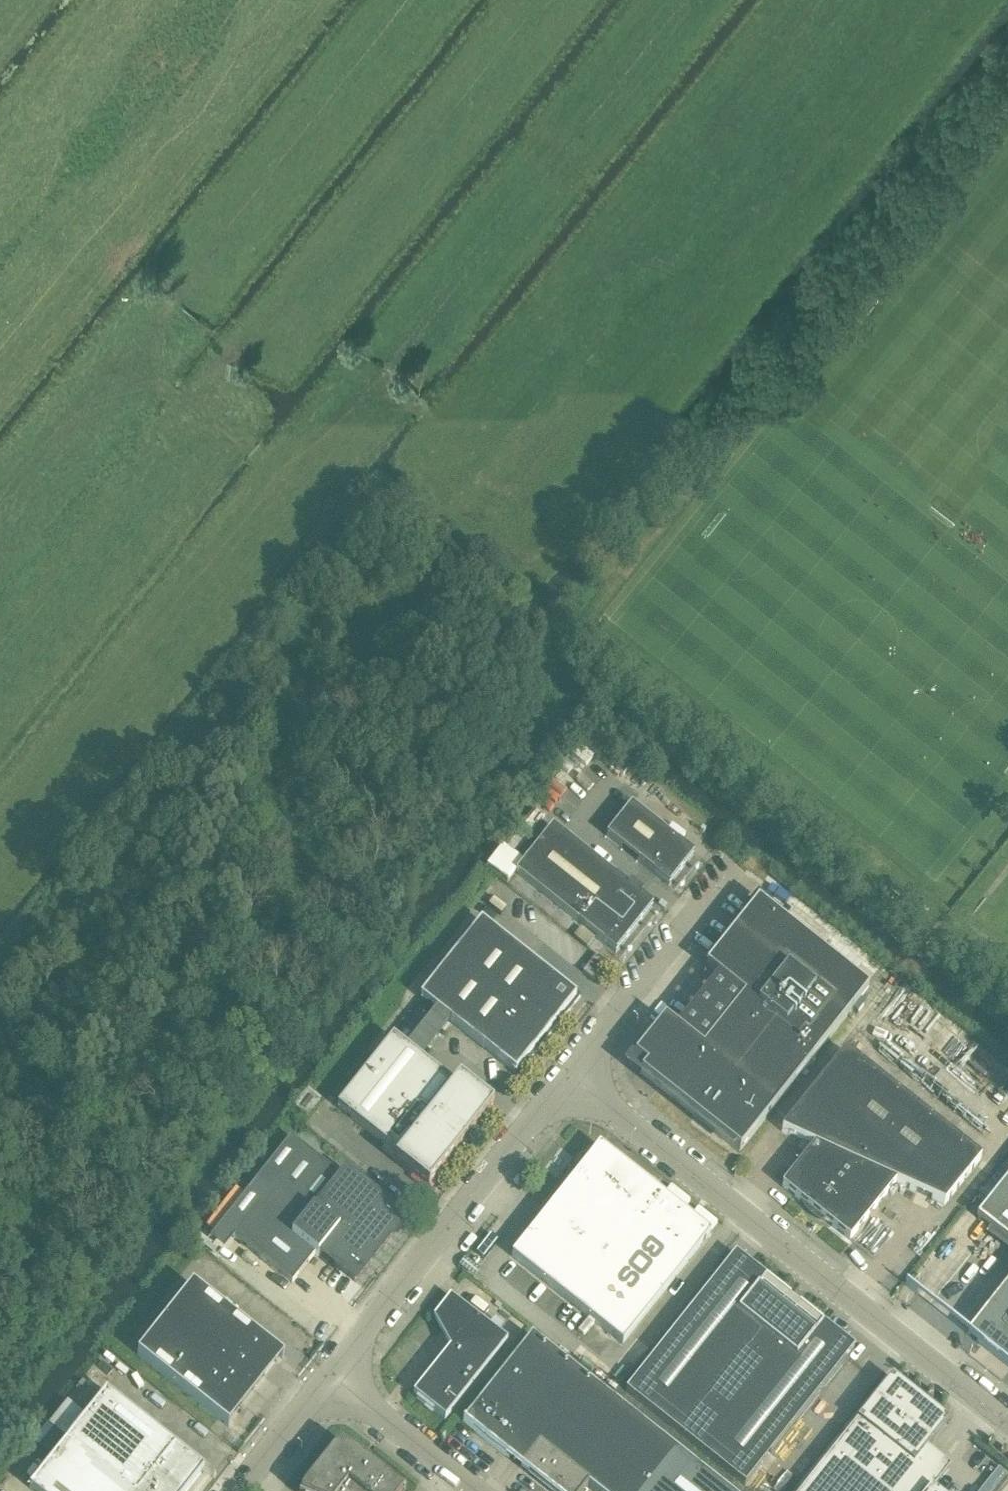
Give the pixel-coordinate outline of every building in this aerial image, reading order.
[(606,837),(668,886),(693,855),(630,806),(606,837)] [(515,874),(615,954),(652,907),(640,897),(642,894),(629,884),(627,887),(552,828),(515,874)] [(702,1050),(664,1020),(633,1058),(645,1067),(640,1074),(739,1153),(868,991),(757,903),(705,968),(743,998),(702,1050)] [(480,922),(419,999),(436,1012),(449,1022),(515,1074),(521,1066),(524,1068),(580,997),(566,987),(564,989),(480,922)] [(607,965),(596,956),(582,973),(593,982),(607,965)] [(392,1038),(337,1108),(398,1157),(394,1163),(428,1190),(454,1156),(459,1160),(470,1145),(465,1142),(492,1108),(458,1082),(454,1087),(419,1060),(449,1022),(436,1012),(406,1049),(392,1038)] [(844,1052),(789,1123),(781,1132),(813,1147),(781,1187),(849,1241),(895,1184),(943,1206),(980,1160),(844,1052)] [(231,1235),(291,1283),(314,1256),(317,1258),(320,1255),(354,1282),(403,1221),(345,1175),(342,1179),(301,1146),(231,1235)] [(621,1175),(613,1169),(615,1166),(600,1153),(581,1177),(578,1174),(577,1173),(511,1257),(622,1345),(710,1234),(661,1196),(661,1197),(659,1200),(623,1172),(621,1175)] [(976,1218),(1007,1244),(1007,1178),(976,1218)] [(726,1265),(625,1392),(744,1486),(846,1359),(854,1349),(822,1323),(789,1298),(735,1254),(726,1265)] [(967,1335),(1007,1367),(1007,1283),(967,1335)] [(136,1355),(228,1428),(229,1426),(226,1423),(278,1358),(282,1360),(283,1358),(192,1286),(136,1355)] [(433,1318),(440,1332),(453,1343),(431,1381),(427,1378),(412,1396),(444,1421),(507,1342),(450,1297),(433,1318)] [(592,1490),(647,1490),(677,1453),(531,1337),(464,1422),(463,1421),(462,1423),(548,1490),(585,1490),(587,1488),(592,1490)] [(890,1380),(802,1490),(913,1490),(900,1481),(912,1466),(913,1467),(948,1423),(942,1419),(943,1418),(942,1417),(941,1418),(891,1378),(890,1380)] [(67,1440),(131,1490),(187,1490),(204,1470),(106,1392),(67,1440)] [(67,1440),(29,1489),(32,1490),(131,1490),(67,1440)] [(339,1441),(301,1489),(303,1490),(302,1490),(403,1490),(339,1441)] [(647,1490),(725,1490),(677,1453),(647,1490)]
